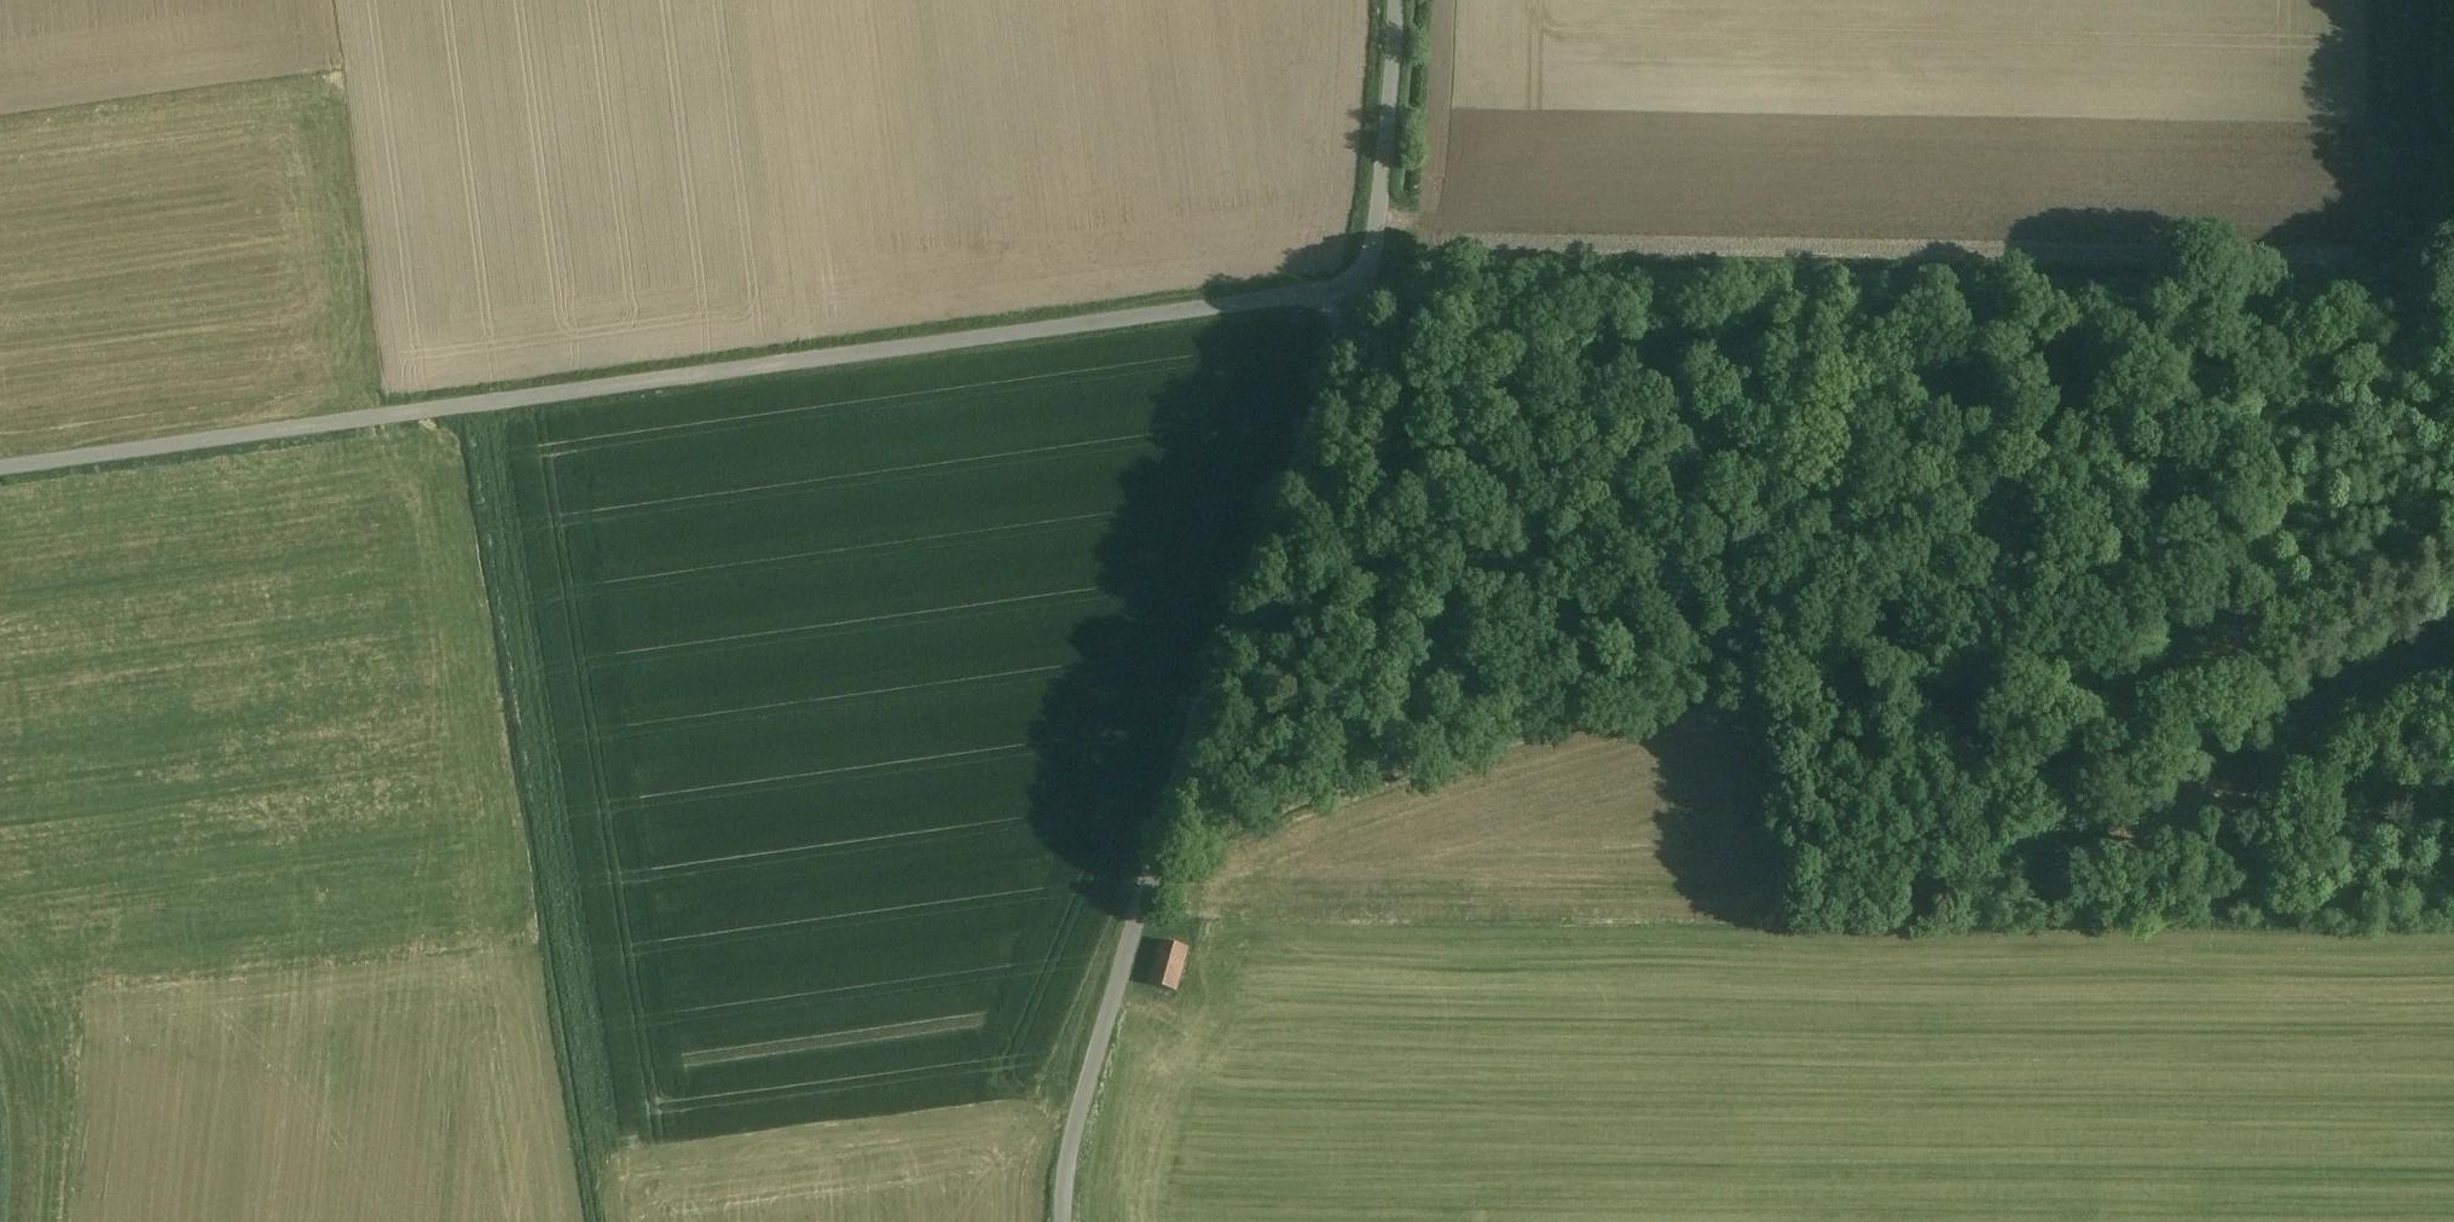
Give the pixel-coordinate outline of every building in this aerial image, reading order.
[(1191,949),(1164,941),(1151,984),(1178,992),(1191,949)]
